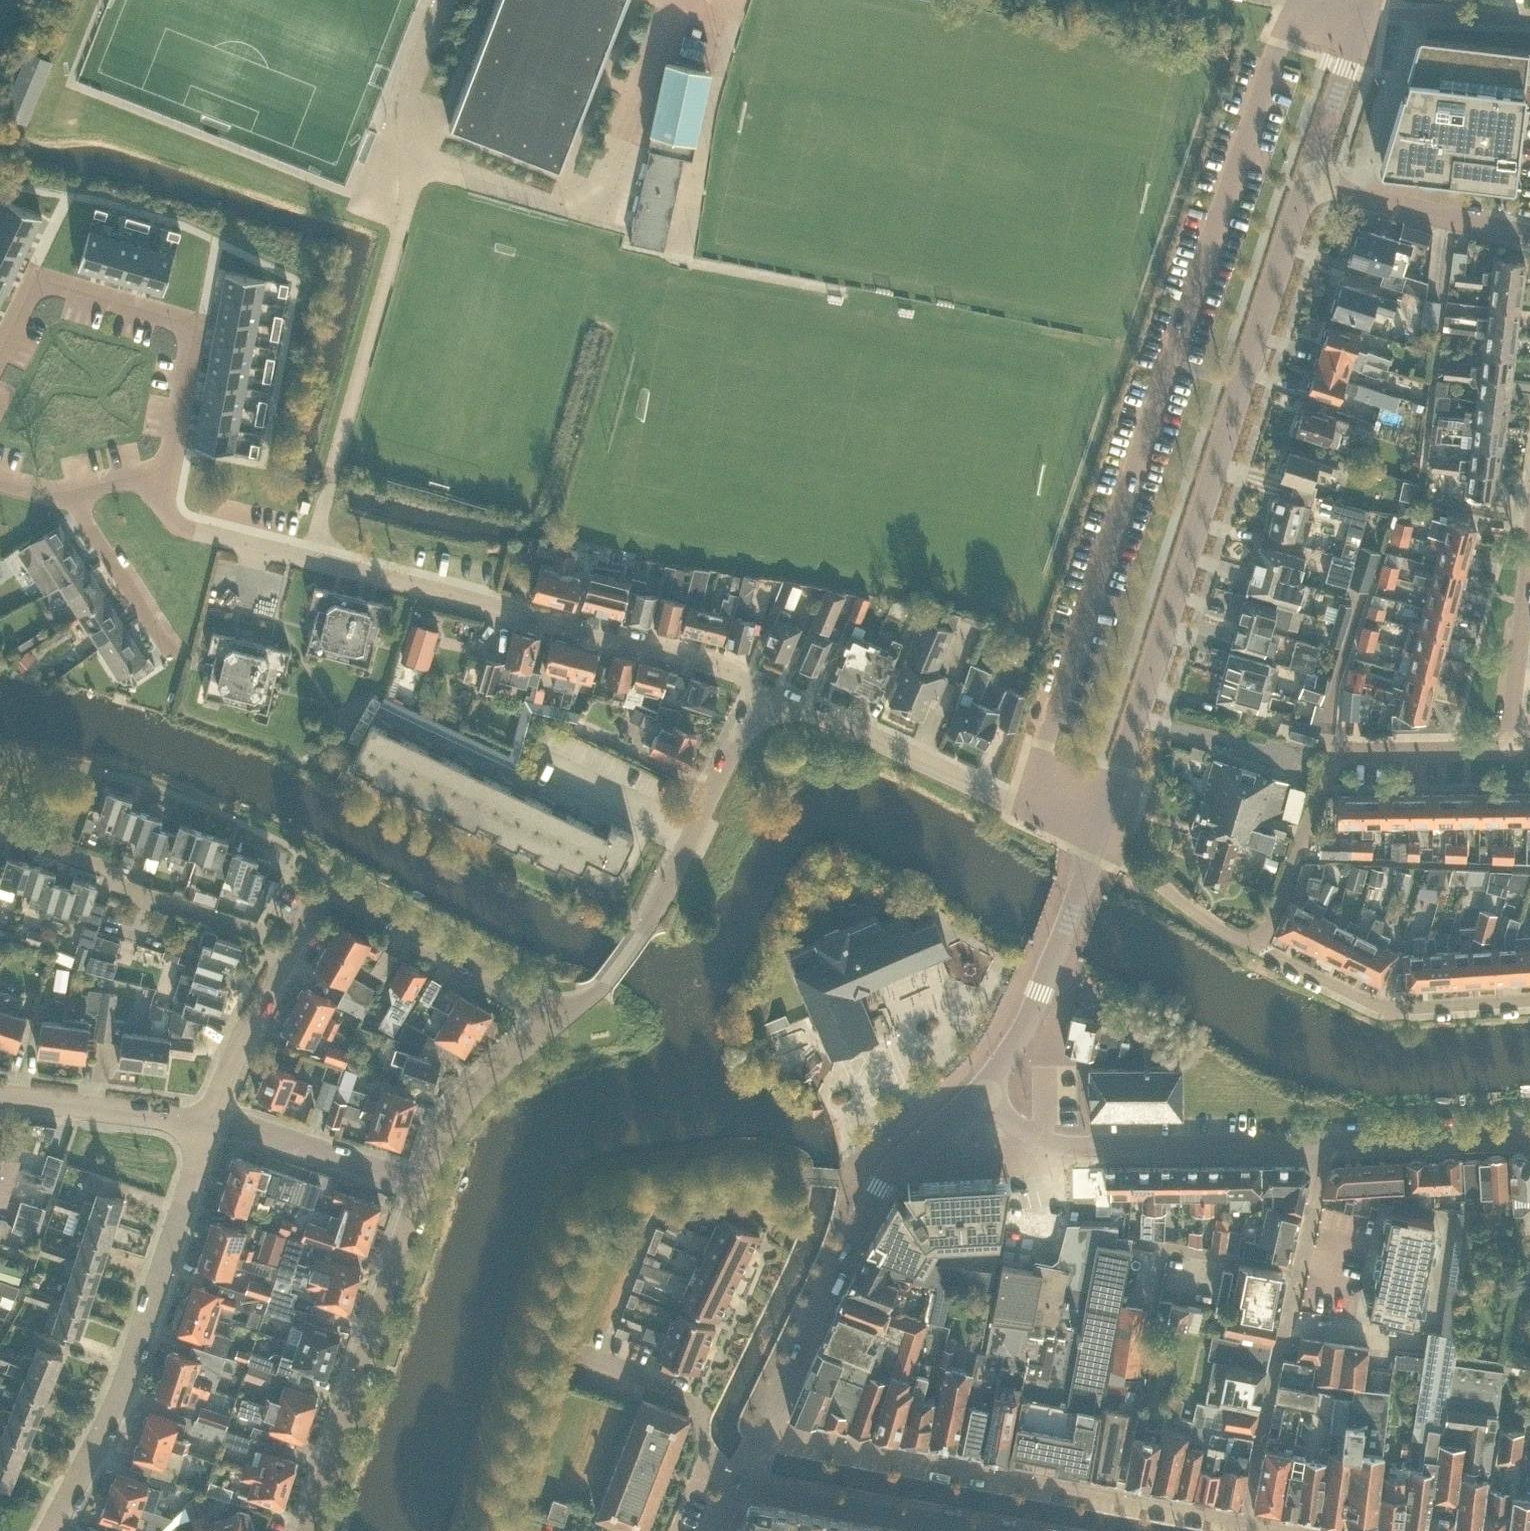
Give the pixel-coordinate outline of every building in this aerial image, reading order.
[(448,125),(561,168),(629,0),(495,0),(448,125)] [(1415,85),(1414,87),(1413,89),(1413,92),(1414,94),(1415,96),(1417,97),(1420,98),(1418,108),(1415,108),(1411,110),(1408,111),(1405,114),(1403,117),(1401,120),(1385,172),(1512,187),(1514,186),(1515,185),(1524,108),(1529,109),(1529,50),(1426,38),(1421,82),(1419,83),(1417,84),(1415,85)] [(2,112),(27,123),(32,110),(52,61),(32,52),(28,50),(2,112)] [(663,249),(687,142),(690,143),(706,71),(669,63),(630,242),(663,249)] [(0,210),(0,222),(31,237),(41,217),(5,199),(0,210)] [(95,207),(93,215),(105,218),(107,211),(95,207)] [(126,216),(124,224),(135,227),(138,220),(126,216)] [(138,220),(135,227),(147,231),(149,223),(138,220)] [(22,257),(31,237),(0,222),(0,246),(22,257)] [(1413,239),(1417,228),(1403,223),(1400,235),(1413,239)] [(168,229),(166,236),(178,240),(180,232),(168,229)] [(89,230),(78,269),(100,275),(111,237),(89,230)] [(1358,234),(1350,259),(1384,270),(1386,270),(1386,269),(1402,274),(1402,273),(1411,245),(1396,240),(1396,239),(1369,231),(1367,237),(1358,234)] [(111,237),(100,275),(120,281),(131,243),(111,237)] [(131,243),(120,281),(141,287),(152,249),(131,243)] [(12,276),(22,257),(0,246),(0,270),(12,276)] [(152,249),(141,287),(163,293),(174,255),(152,249)] [(1455,283),(1468,285),(1469,275),(1464,274),(1468,252),(1453,250),(1450,278),(1456,279),(1455,283)] [(1482,270),(1482,277),(1483,277),(1482,282),(1483,282),(1492,282),(1522,286),(1525,262),(1495,259),(1493,272),(1482,270)] [(3,296),(12,276),(0,270),(0,294),(3,296)] [(225,272),(221,294),(260,302),(264,279),(225,272)] [(1406,274),(1401,289),(1426,297),(1428,281),(1406,274)] [(1483,282),(1482,282),(1483,277),(1482,277),(1469,275),(1468,285),(1482,287),(1483,282)] [(279,282),(277,294),(285,295),(288,284),(279,282)] [(1343,282),(1334,310),(1366,321),(1371,306),(1392,312),(1396,298),(1343,282)] [(1489,306),(1519,310),(1522,286),(1492,282),(1489,306)] [(221,294),(217,316),(256,323),(260,302),(221,294)] [(1421,326),(1438,328),(1440,301),(1424,299),(1421,326)] [(1449,330),(1462,331),(1464,321),(1477,323),(1477,328),(1486,329),(1516,333),(1519,310),(1489,306),(1488,318),(1477,317),(1459,315),(1444,313),(1443,324),(1450,325),(1449,330)] [(274,314),(272,326),(280,327),(282,315),(274,314)] [(217,316),(213,337),(252,344),(256,323),(217,316)] [(1464,321),(1462,331),(1476,333),(1476,328),(1477,328),(1477,323),(1464,321)] [(1368,351),(1367,353),(1356,349),(1360,335),(1329,325),(1322,348),(1386,368),(1390,358),(1368,351)] [(272,326),(269,338),(277,339),(280,327),(272,326)] [(1421,328),(1416,329),(1414,335),(1418,339),(1424,338),(1426,332),(1421,328)] [(1486,329),(1483,353),(1513,356),(1516,333),(1486,329)] [(213,337),(209,358),(249,365),(252,344),(213,337)] [(1315,370),(1346,380),(1350,367),(1362,370),(1361,373),(1376,378),(1377,376),(1386,379),(1389,370),(1386,369),(1386,368),(1322,348),(1315,370)] [(1483,353),(1480,376),(1510,380),(1513,356),(1483,353)] [(266,356),(264,368),(272,370),(274,358),(266,356)] [(209,358),(205,379),(245,387),(249,365),(209,358)] [(1443,377),(1456,378),(1458,368),(1444,367),(1444,372),(1443,377)] [(264,368),(262,380),(270,382),(272,370),(264,368)] [(1458,368),(1456,378),(1470,380),(1470,375),(1471,370),(1458,368)] [(1358,384),(1346,380),(1315,370),(1308,392),(1340,402),(1344,388),(1355,392),(1354,394),(1377,401),(1380,390),(1358,384)] [(1508,403),(1510,380),(1480,376),(1478,400),(1508,403)] [(205,379),(201,401),(241,408),(245,387),(205,379)] [(258,399),(256,411),(264,412),(266,400),(258,399)] [(1465,410),(1464,416),(1465,417),(1465,422),(1475,423),(1505,426),(1508,403),(1478,400),(1476,412),(1465,410)] [(201,401),(198,422),(237,429),(241,408),(201,401)] [(1303,408),(1295,432),(1336,445),(1341,429),(1345,430),(1348,420),(1321,412),(1321,413),(1303,408)] [(256,411),(254,423),(262,424),(264,412),(256,411)] [(1438,423),(1451,425),(1452,415),(1438,414),(1438,423)] [(1465,417),(1464,416),(1464,417),(1452,415),(1451,425),(1464,426),(1465,422),(1465,417)] [(1356,416),(1352,429),(1371,435),(1375,422),(1356,416)] [(198,422),(194,444),(233,451),(237,429),(198,422)] [(1431,423),(1429,441),(1440,442),(1442,424),(1437,423),(1431,423)] [(1502,450),(1505,426),(1475,423),(1472,446),(1502,450)] [(250,442),(248,454),(256,456),(258,444),(250,442)] [(1459,468),(1469,470),(1499,473),(1502,450),(1472,446),(1470,459),(1460,458),(1460,464),(1459,468)] [(1294,480),(1291,490),(1314,496),(1317,487),(1310,485),(1315,471),(1329,475),(1332,465),(1318,460),(1289,451),(1282,476),(1294,480)] [(1432,470),(1445,472),(1446,462),(1433,460),(1432,465),(1432,470)] [(1459,468),(1460,464),(1446,462),(1445,472),(1458,473),(1458,479),(1468,480),(1466,494),(1496,497),(1499,473),(1469,470),(1459,468)] [(1272,499),(1270,506),(1274,510),(1268,531),(1293,539),(1293,538),(1304,541),(1310,519),(1300,516),(1304,505),(1311,507),(1314,496),(1291,490),(1288,500),(1278,497),(1278,498),(1272,499)] [(1400,498),(1395,517),(1403,519),(1410,513),(1413,502),(1400,498)] [(1361,537),(1368,511),(1333,501),(1329,515),(1350,521),(1347,533),(1361,537)] [(1470,551),(1476,529),(1446,521),(1446,523),(1430,518),(1426,535),(1431,536),(1430,540),(1470,551)] [(1396,521),(1393,531),(1409,535),(1412,525),(1396,521)] [(40,556),(59,586),(86,568),(66,538),(70,536),(71,536),(64,526),(46,538),(52,548),(40,556)] [(1409,535),(1393,531),(1390,541),(1407,546),(1409,535)] [(1429,544),(1431,545),(1440,547),(1435,564),(1465,572),(1470,551),(1430,540),(1429,544)] [(535,584),(532,594),(535,594),(536,597),(545,600),(548,598),(554,599),(566,555),(565,555),(567,548),(539,541),(537,552),(556,557),(553,566),(542,563),(536,585),(535,584)] [(1260,545),(1253,568),(1299,581),(1306,558),(1260,545)] [(566,555),(554,599),(560,601),(561,604),(570,607),(573,604),(576,605),(578,595),(577,595),(583,574),(571,571),(575,557),(577,548),(568,546),(567,546),(567,548),(565,555),(566,555)] [(1343,547),(1341,555),(1354,559),(1354,558),(1356,551),(1343,547)] [(1367,592),(1379,553),(1360,547),(1348,586),(1367,592)] [(606,571),(597,568),(600,554),(591,552),(588,561),(590,561),(588,566),(586,577),(583,587),(587,588),(582,606),(621,616),(627,592),(630,582),(616,578),(613,588),(603,586),(606,571)] [(1332,554),(1324,580),(1347,586),(1354,560),(1332,554)] [(1383,563),(1380,573),(1396,577),(1399,567),(1383,563)] [(678,631),(686,604),(695,566),(694,566),(685,601),(667,597),(671,581),(674,567),(675,566),(665,564),(662,579),(657,596),(662,597),(654,625),(678,631)] [(1435,564),(1432,575),(1428,574),(1429,571),(1415,567),(1411,581),(1420,584),(1459,594),(1465,572),(1435,564)] [(699,607),(708,570),(695,566),(686,604),(689,604),(682,632),(701,637),(708,609),(699,607)] [(685,569),(674,567),(671,581),(681,583),(685,569)] [(59,586),(78,616),(105,598),(86,568),(59,586)] [(1276,605),(1297,611),(1304,583),(1299,581),(1253,568),(1246,592),(1278,601),(1276,605)] [(1396,577),(1380,573),(1378,584),(1394,588),(1396,577)] [(732,574),(729,588),(738,590),(741,576),(732,574)] [(732,615),(733,615),(726,643),(748,649),(755,622),(746,619),(753,592),(756,578),(744,575),(740,589),(737,601),(736,601),(732,615)] [(628,592),(632,593),(626,618),(650,624),(657,596),(643,593),(646,581),(632,577),(628,592)] [(802,587),(784,579),(774,600),(793,608),(802,587)] [(1459,594),(1420,584),(1420,588),(1428,590),(1424,607),(1454,615),(1459,594)] [(314,619),(346,627),(353,596),(314,586),(310,605),(317,607),(314,619)] [(811,626),(795,662),(817,672),(831,640),(823,636),(824,632),(829,634),(846,595),(831,588),(826,586),(826,587),(809,625),(811,626)] [(719,612),(708,609),(701,637),(723,642),(730,615),(732,615),(736,600),(737,594),(729,592),(728,598),(723,597),(719,612)] [(870,598),(858,594),(848,616),(861,621),(870,598)] [(392,605),(353,596),(346,627),(377,635),(380,623),(388,625),(392,605)] [(78,616),(98,646),(125,629),(105,598),(78,616)] [(1244,600),(1238,622),(1270,631),(1271,624),(1287,629),(1287,627),(1297,629),(1302,612),(1297,611),(1276,605),(1275,609),(1244,600)] [(1340,646),(1352,606),(1339,602),(1327,643),(1340,646)] [(1370,604),(1367,615),(1384,620),(1386,609),(1370,604)] [(927,606),(923,617),(894,682),(898,684),(889,704),(922,718),(932,695),(938,698),(948,678),(936,672),(946,649),(954,631),(944,626),(950,613),(927,606)] [(920,611),(908,606),(905,614),(918,618),(919,614),(920,611)] [(1454,615),(1424,607),(1420,623),(1411,620),(1410,626),(1448,636),(1454,615)] [(790,613),(780,608),(763,648),(787,659),(800,628),(786,622),(790,613)] [(338,658),(346,627),(314,619),(306,650),(338,658)] [(1270,631),(1238,622),(1231,646),(1261,654),(1273,657),(1280,634),(1270,631)] [(437,633),(438,631),(414,623),(403,658),(427,666),(433,648),(436,649),(440,634),(437,633)] [(866,627),(856,623),(842,656),(863,665),(873,642),(861,637),(866,627)] [(1363,626),(1361,636),(1377,640),(1380,630),(1363,626)] [(1448,636),(1410,626),(1408,631),(1417,634),(1414,646),(1405,643),(1404,648),(1443,657),(1448,636)] [(377,635),(346,627),(338,658),(369,666),(377,635)] [(118,678),(131,669),(137,679),(155,667),(148,656),(144,659),(125,629),(98,646),(118,678)] [(42,630),(13,648),(17,655),(46,637),(42,630)] [(510,682),(525,685),(527,682),(537,684),(537,682),(539,673),(538,672),(531,670),(540,637),(514,630),(505,663),(496,660),(486,658),(477,686),(494,692),(498,680),(510,684),(510,682)] [(208,651),(215,652),(212,664),(244,672),(251,641),(212,631),(208,651)] [(1377,640),(1361,636),(1358,647),(1374,651),(1377,640)] [(555,685),(564,688),(574,646),(572,645),(568,644),(566,644),(565,641),(555,638),(554,641),(553,640),(544,669),(559,672),(555,685)] [(897,655),(899,651),(903,642),(893,638),(888,649),(873,642),(863,665),(888,675),(897,655)] [(1289,666),(1312,672),(1320,645),(1296,638),(1289,665),(1289,666)] [(290,651),(251,641),(244,672),(275,680),(278,668),(286,670),(290,651)] [(582,648),(581,648),(574,646),(564,688),(563,690),(573,692),(577,677),(590,680),(598,652),(595,651),(595,648),(584,646),(582,648)] [(1443,657),(1404,648),(1403,652),(1412,655),(1408,671),(1437,678),(1443,657)] [(27,650),(14,662),(21,670),(35,658),(27,650)] [(1223,676),(1270,689),(1272,689),(1277,669),(1270,667),(1269,667),(1269,664),(1229,653),(1223,676)] [(631,674),(635,662),(613,656),(606,683),(616,686),(612,697),(625,699),(629,684),(631,674)] [(842,656),(838,664),(834,662),(828,675),(832,677),(832,679),(853,688),(863,665),(842,656)] [(400,661),(393,691),(419,696),(425,667),(400,661)] [(633,686),(629,684),(625,699),(640,703),(643,692),(645,693),(645,692),(657,695),(658,692),(662,693),(665,681),(668,670),(639,662),(633,686)] [(963,736),(985,746),(996,722),(1014,729),(1025,695),(1011,690),(1010,690),(1005,689),(996,707),(992,709),(976,702),(990,672),(969,663),(947,730),(962,737),(963,736)] [(236,704),(244,672),(212,664),(204,696),(236,704)] [(596,678),(602,680),(606,667),(599,665),(596,678)] [(853,688),(878,699),(888,675),(863,665),(853,688)] [(1350,668),(1348,678),(1364,682),(1366,672),(1350,668)] [(1437,678),(1408,671),(1403,688),(1394,685),(1392,684),(1391,690),(1432,700),(1437,678)] [(275,680),(244,672),(236,704),(267,712),(275,680)] [(1319,702),(1326,678),(1305,672),(1302,682),(1298,696),(1319,702)] [(677,678),(675,683),(687,686),(684,698),(682,702),(711,712),(717,694),(715,694),(717,686),(691,678),(678,674),(677,678)] [(1270,689),(1223,676),(1216,699),(1248,708),(1248,707),(1255,709),(1259,697),(1265,699),(1268,697),(1270,689)] [(1361,692),(1364,682),(1348,678),(1345,688),(1359,692),(1361,693),(1361,692)] [(1373,696),(1399,704),(1396,714),(1391,714),(1392,726),(1416,726),(1418,720),(1426,722),(1432,700),(1391,690),(1376,686),(1373,696)] [(1340,719),(1358,720),(1359,692),(1345,688),(1342,688),(1340,719)] [(384,696),(380,702),(379,704),(419,723),(515,768),(531,709),(574,720),(576,721),(580,713),(524,699),(515,736),(510,755),(490,746),(384,696)] [(380,702),(371,697),(347,740),(356,745),(373,715),(375,711),(379,704),(380,702)] [(655,717),(651,715),(645,712),(639,724),(656,732),(649,748),(673,759),(672,762),(680,766),(681,763),(686,765),(694,748),(690,746),(696,735),(674,725),(680,709),(659,703),(655,717)] [(1315,704),(1310,722),(1294,718),(1288,737),(1315,745),(1321,726),(1323,706),(1315,704)] [(1240,710),(1225,706),(1222,716),(1237,721),(1240,710)] [(629,719),(639,723),(644,712),(635,708),(629,719)] [(408,740),(375,725),(374,724),(373,724),(372,724),(371,725),(370,726),(351,766),(351,767),(351,768),(351,769),(351,770),(352,771),(353,771),(578,877),(581,872),(608,884),(609,885),(610,885),(611,884),(612,884),(613,883),(613,882),(620,867),(633,839),(634,838),(634,837),(633,836),(633,835),(632,834),(631,834),(611,824),(610,824),(606,833),(593,827),(575,819),(573,818),(534,799),(532,798),(493,780),(492,780),(490,779),(451,760),(449,759),(410,741),(408,740)] [(1188,756),(1189,754),(1175,750),(1173,757),(1187,761),(1188,756)] [(1194,847),(1212,853),(1219,832),(1227,835),(1232,817),(1262,826),(1265,814),(1278,818),(1289,783),(1214,759),(1204,792),(1206,792),(1203,800),(1200,800),(1193,824),(1200,827),(1194,847)] [(1290,786),(1281,816),(1297,821),(1305,790),(1290,786)] [(108,818),(106,827),(130,835),(138,811),(130,808),(132,799),(108,791),(99,816),(108,818)] [(1502,793),(1479,794),(1479,825),(1503,824),(1502,793)] [(1526,793),(1502,793),(1503,824),(1526,824),(1526,793)] [(1408,794),(1384,795),(1386,826),(1408,826),(1408,794)] [(1432,794),(1408,794),(1408,826),(1432,825),(1432,794)] [(1455,794),(1432,794),(1432,825),(1456,825),(1455,794)] [(1456,825),(1479,825),(1479,794),(1455,794),(1456,825)] [(1338,827),(1362,826),(1361,795),(1337,795),(1338,827)] [(1384,795),(1361,795),(1362,826),(1386,826),(1384,795)] [(138,838),(135,846),(160,855),(169,830),(160,827),(163,819),(138,811),(130,835),(138,838)] [(1288,838),(1283,837),(1288,821),(1278,818),(1265,814),(1262,826),(1232,817),(1227,835),(1238,838),(1238,839),(1269,848),(1283,853),(1288,838)] [(91,831),(95,820),(86,817),(83,828),(91,831)] [(169,830),(160,855),(186,863),(188,854),(196,856),(204,832),(181,824),(178,833),(169,830)] [(204,832),(196,856),(206,860),(203,869),(224,876),(227,876),(235,851),(226,849),(229,840),(204,832)] [(1238,838),(1227,835),(1219,832),(1212,853),(1203,881),(1223,887),(1238,839),(1238,838)] [(1349,839),(1320,837),(1319,855),(1348,857),(1349,839)] [(1361,857),(1362,840),(1351,840),(1351,857),(1361,857)] [(1372,841),(1362,840),(1361,857),(1372,858),(1372,841)] [(1409,842),(1398,842),(1391,841),(1390,858),(1398,858),(1408,859),(1409,842)] [(1420,842),(1409,842),(1408,859),(1419,859),(1420,842)] [(1456,861),(1456,844),(1446,844),(1445,860),(1456,861)] [(1467,844),(1456,844),(1456,861),(1466,861),(1467,844)] [(1503,863),(1504,846),(1493,845),(1492,862),(1503,863)] [(1514,846),(1504,846),(1503,863),(1514,863),(1514,846)] [(263,876),(264,872),(266,873),(270,861),(258,858),(258,859),(235,851),(227,876),(235,879),(232,889),(256,897),(257,896),(259,889),(262,879),(263,876)] [(130,867),(134,856),(124,853),(120,864),(130,867)] [(0,865),(0,892),(12,896),(15,887),(24,890),(32,864),(7,857),(4,866),(0,865)] [(32,893),(29,901),(32,902),(54,909),(61,885),(52,882),(55,872),(32,865),(32,864),(24,890),(32,892),(32,893)] [(1351,864),(1344,886),(1360,891),(1363,882),(1366,883),(1370,870),(1351,864)] [(1380,886),(1384,870),(1373,867),(1369,883),(1380,886)] [(1258,881),(1265,884),(1271,878),(1270,870),(1263,868),(1257,873),(1258,881)] [(1441,888),(1447,868),(1429,868),(1425,887),(1441,888)] [(1449,882),(1464,883),(1468,869),(1452,868),(1449,882)] [(1464,887),(1480,888),(1485,888),(1489,870),(1485,870),(1468,869),(1464,883),(1465,883),(1464,887)] [(1398,870),(1394,886),(1406,890),(1411,873),(1398,870)] [(1512,871),(1507,887),(1522,892),(1528,872),(1512,871)] [(1296,943),(1312,907),(1315,901),(1316,897),(1317,896),(1320,878),(1308,876),(1305,890),(1310,892),(1302,908),(1290,902),(1275,933),(1296,943)] [(61,885),(54,909),(78,917),(81,908),(90,911),(98,886),(74,878),(70,888),(61,885)] [(1330,904),(1339,885),(1326,878),(1317,897),(1330,904)] [(837,886),(829,890),(833,900),(841,896),(837,886)] [(1326,906),(1316,902),(1316,897),(1315,901),(1312,907),(1296,943),(1316,954),(1332,922),(1321,916),(1326,906)] [(1478,926),(1474,926),(1468,946),(1470,984),(1493,983),(1490,945),(1487,946),(1487,949),(1480,949),(1483,939),(1488,940),(1496,913),(1483,909),(1478,926)] [(869,982),(868,981),(947,946),(934,916),(910,926),(905,913),(880,924),(875,914),(817,939),(817,940),(789,952),(796,967),(795,968),(831,1050),(860,1038),(862,1041),(876,1035),(855,988),(869,982)] [(1354,932),(1356,928),(1358,924),(1358,923),(1338,964),(1358,974),(1378,932),(1381,918),(1375,915),(1364,938),(1354,932)] [(1513,943),(1515,938),(1514,937),(1520,920),(1509,916),(1504,935),(1504,944),(1509,943),(1509,946),(1494,947),(1494,945),(1490,945),(1493,983),(1516,981),(1513,944),(1513,943)] [(1383,919),(1381,918),(1378,932),(1358,974),(1381,985),(1397,953),(1385,947),(1390,937),(1378,932),(1379,930),(1383,919)] [(1316,954),(1338,964),(1358,923),(1349,919),(1345,928),(1332,922),(1316,954)] [(340,924),(327,945),(357,963),(364,950),(376,957),(381,948),(340,924)] [(91,948),(97,930),(85,926),(79,944),(87,947),(91,948)] [(1470,984),(1468,946),(1474,926),(1461,927),(1462,950),(1446,951),(1448,986),(1470,984)] [(18,938),(39,944),(42,931),(28,927),(28,931),(20,929),(18,938)] [(233,969),(241,945),(216,937),(218,933),(204,928),(200,942),(204,943),(196,967),(221,975),(224,966),(233,969)] [(99,930),(89,964),(116,972),(126,938),(99,930)] [(44,933),(39,947),(59,955),(61,950),(55,947),(58,938),(44,933)] [(1426,938),(1423,950),(1426,987),(1448,986),(1446,951),(1434,953),(1433,935),(1430,935),(1429,937),(1426,938)] [(1405,989),(1426,987),(1423,950),(1426,938),(1424,938),(1424,936),(1412,937),(1413,955),(1402,956),(1403,971),(1398,970),(1394,989),(1405,989)] [(1515,943),(1515,938),(1513,943),(1513,944),(1516,981),(1529,980),(1529,945),(1518,946),(1518,942),(1515,943)] [(78,944),(72,964),(84,968),(91,948),(78,944)] [(162,956),(178,961),(182,948),(166,944),(162,956)] [(377,990),(361,981),(350,975),(357,963),(327,945),(315,966),(348,984),(343,993),(368,1006),(377,990)] [(384,949),(371,970),(384,978),(397,957),(384,949)] [(412,995),(424,973),(404,961),(389,987),(392,1002),(378,1024),(393,1033),(414,997),(412,995)] [(196,967),(182,1012),(174,1010),(198,1018),(206,1020),(210,1008),(219,1011),(227,986),(218,983),(221,975),(196,967)] [(432,977),(420,997),(430,1003),(441,983),(432,977)] [(305,987),(294,1008),(336,1030),(340,1022),(327,1016),(334,1002),(305,987)] [(489,1015),(491,1012),(449,988),(444,995),(452,1000),(450,1002),(453,1004),(447,1014),(475,1031),(478,1033),(480,1030),(484,1030),(491,1017),(489,1015)] [(89,1011),(100,1012),(102,1002),(104,992),(92,990),(89,1011)] [(9,995),(0,992),(0,1022),(9,995)] [(123,1042),(120,1064),(144,1067),(148,1036),(124,1033),(126,1018),(114,1017),(117,993),(104,992),(102,1002),(100,1012),(100,1015),(99,1015),(96,1038),(123,1042)] [(362,1016),(368,1006),(343,993),(337,1004),(362,1016)] [(0,1022),(0,1043),(16,1048),(26,1018),(15,1014),(20,998),(9,995),(0,1022)] [(451,1044),(463,1051),(475,1031),(447,1014),(435,1007),(431,1014),(440,1020),(439,1022),(442,1024),(434,1038),(447,1046),(451,1044)] [(331,1038),(336,1030),(294,1008),(283,1030),(312,1044),(318,1032),(331,1038)] [(194,1043),(180,1041),(181,1031),(193,1035),(198,1018),(174,1010),(168,1027),(169,1027),(167,1039),(148,1036),(144,1067),(166,1070),(168,1052),(192,1056),(194,1043)] [(786,1013),(764,1022),(768,1032),(790,1023),(786,1013)] [(1100,1020),(1072,1014),(1065,1048),(1093,1054),(1094,1053),(1106,1057),(1117,1056),(1123,1026),(1100,1021),(1100,1020)] [(66,1018),(65,1025),(61,1056),(85,1059),(90,1022),(66,1018)] [(422,1047),(428,1034),(405,1020),(398,1039),(422,1047)] [(38,1052),(61,1056),(65,1025),(42,1022),(38,1052)] [(358,1029),(354,1041),(365,1045),(370,1033),(358,1029)] [(437,1072),(440,1062),(419,1055),(422,1047),(387,1035),(382,1052),(387,1054),(385,1058),(402,1064),(399,1075),(432,1086),(433,1084),(435,1083),(438,1074),(437,1072)] [(1143,1041),(1143,1055),(1143,1067),(1089,1067),(1090,1086),(1090,1115),(1181,1114),(1181,1086),(1181,1066),(1180,1066),(1180,1041),(1143,1041)] [(324,1059),(345,1066),(350,1052),(329,1045),(324,1059)] [(281,1104),(283,1105),(287,1094),(301,1100),(307,1083),(294,1078),(295,1074),(268,1064),(261,1082),(259,1081),(255,1090),(257,1091),(256,1094),(272,1100),(273,1104),(277,1106),(281,1104)] [(415,1104),(413,1102),(414,1099),(383,1089),(379,1102),(367,1098),(369,1092),(352,1086),(354,1081),(341,1077),(335,1098),(407,1122),(409,1114),(411,1114),(415,1104)] [(324,1078),(320,1086),(314,1103),(330,1108),(338,1086),(339,1083),(324,1078)] [(814,1112),(821,1106),(813,1097),(806,1103),(814,1112)] [(404,1129),(407,1122),(335,1098),(328,1118),(327,1120),(337,1123),(338,1124),(339,1122),(342,1111),(373,1121),(368,1134),(399,1144),(400,1141),(402,1141),(406,1131),(404,1129)] [(40,1186),(40,1187),(52,1190),(62,1160),(50,1156),(44,1175),(16,1166),(19,1156),(16,1155),(18,1148),(0,1143),(0,1144),(0,1175),(12,1178),(40,1186)] [(1526,1157),(1522,1153),(1514,1154),(1512,1158),(1510,1158),(1512,1194),(1513,1213),(1520,1212),(1529,1206),(1529,1157),(1526,1157)] [(1489,1155),(1487,1158),(1463,1159),(1465,1200),(1471,1200),(1471,1194),(1480,1194),(1481,1194),(1507,1193),(1505,1157),(1504,1157),(1502,1154),(1489,1155)] [(272,1194),(299,1203),(300,1202),(307,1181),(270,1168),(269,1170),(261,1167),(261,1166),(235,1157),(227,1180),(272,1195),(272,1194)] [(1443,1160),(1432,1161),(1434,1190),(1460,1189),(1458,1159),(1455,1159),(1452,1158),(1446,1158),(1443,1160)] [(1408,1192),(1434,1190),(1432,1161),(1420,1162),(1418,1160),(1412,1160),(1410,1162),(1406,1162),(1408,1192)] [(1400,1163),(1377,1164),(1380,1192),(1403,1191),(1400,1163)] [(1377,1164),(1355,1166),(1357,1195),(1380,1192),(1377,1164)] [(1272,1206),(1282,1210),(1300,1214),(1310,1174),(1304,1166),(1261,1167),(1263,1192),(1272,1192),(1272,1206)] [(1355,1166),(1330,1168),(1327,1189),(1357,1195),(1355,1166)] [(1177,1167),(1154,1168),(1153,1238),(1164,1239),(1164,1212),(1164,1196),(1177,1196),(1177,1167)] [(1191,1213),(1201,1213),(1202,1167),(1177,1167),(1177,1196),(1191,1196),(1191,1213)] [(1213,1196),(1226,1196),(1226,1167),(1202,1167),(1201,1213),(1219,1214),(1219,1207),(1213,1207),(1213,1196)] [(1263,1196),(1263,1192),(1261,1167),(1226,1167),(1226,1196),(1229,1196),(1229,1209),(1249,1209),(1249,1196),(1263,1196)] [(1111,1217),(1110,1197),(1110,1185),(1105,1185),(1105,1168),(1074,1168),(1074,1197),(1095,1197),(1095,1217),(1111,1217)] [(1110,1197),(1129,1197),(1129,1168),(1105,1168),(1105,1185),(1110,1185),(1110,1197)] [(1142,1236),(1153,1238),(1154,1168),(1129,1168),(1129,1197),(1142,1197),(1142,1212),(1142,1236)] [(119,1180),(90,1171),(85,1186),(98,1191),(94,1202),(85,1199),(83,1205),(71,1201),(68,1211),(80,1215),(81,1215),(82,1212),(116,1222),(123,1199),(114,1196),(119,1180)] [(12,1178),(0,1175),(0,1200),(5,1202),(12,1178)] [(887,1274),(905,1277),(910,1278),(910,1281),(949,1286),(984,1290),(989,1290),(992,1268),(966,1265),(918,1260),(926,1245),(924,1240),(923,1240),(924,1240),(934,1233),(937,1234),(1000,1230),(1008,1178),(918,1183),(922,1195),(903,1207),(897,1198),(866,1251),(890,1260),(887,1274)] [(227,1180),(220,1203),(246,1211),(251,1196),(270,1202),(272,1195),(227,1180)] [(307,1181),(300,1202),(313,1207),(320,1185),(307,1181)] [(373,1227),(380,1205),(336,1190),(333,1198),(345,1201),(340,1216),(373,1227)] [(68,1211),(70,1201),(59,1197),(56,1197),(53,1206),(54,1206),(68,1211)] [(1403,1208),(1402,1201),(1402,1200),(1393,1198),(1392,1206),(1403,1208)] [(45,1208),(20,1200),(16,1213),(32,1218),(41,1221),(45,1208)] [(1353,1202),(1345,1200),(1343,1211),(1350,1213),(1353,1202)] [(1460,1211),(1474,1212),(1473,1200),(1471,1200),(1465,1200),(1460,1201),(1460,1211)] [(1242,1253),(1288,1264),(1300,1214),(1282,1210),(1272,1206),(1268,1205),(1259,1242),(1246,1239),(1242,1253)] [(1370,1205),(1368,1216),(1376,1218),(1378,1207),(1370,1205)] [(724,1206),(720,1214),(724,1216),(756,1232),(760,1224),(724,1206)] [(1458,1211),(1441,1333),(1453,1335),(1470,1213),(1458,1211)] [(82,1212),(81,1215),(80,1215),(78,1222),(74,1233),(83,1236),(83,1237),(108,1245),(116,1222),(82,1212)] [(1390,1212),(1368,1313),(1411,1323),(1433,1221),(1390,1212)] [(41,1221),(32,1218),(16,1213),(12,1228),(32,1234),(37,1236),(41,1221)] [(366,1249),(373,1227),(340,1216),(330,1213),(325,1227),(308,1222),(303,1239),(333,1249),(336,1239),(366,1249)] [(283,1216),(278,1231),(288,1234),(294,1220),(283,1216)] [(717,1222),(710,1237),(747,1255),(751,1248),(752,1249),(759,1234),(756,1232),(724,1216),(720,1224),(717,1222)] [(0,1218),(0,1217),(0,1237),(2,1233),(6,1234),(10,1222),(8,1220),(0,1218)] [(209,1223),(206,1232),(209,1235),(206,1243),(250,1257),(250,1256),(253,1249),(240,1244),(245,1230),(214,1220),(213,1222),(209,1223)] [(1115,1247),(1117,1227),(1102,1225),(1079,1226),(1068,1226),(1056,1272),(1042,1270),(1041,1274),(1002,1266),(990,1328),(984,1327),(981,1350),(1001,1354),(1000,1360),(1025,1365),(1008,1460),(1010,1460),(1012,1452),(1058,1460),(1056,1469),(1089,1475),(1101,1410),(1101,1407),(1105,1389),(1118,1310),(1120,1305),(1130,1249),(1115,1247)] [(651,1238),(659,1241),(663,1230),(656,1226),(651,1238)] [(1470,1237),(1482,1239),(1484,1228),(1471,1226),(1470,1237)] [(278,1263),(286,1235),(266,1228),(259,1250),(257,1256),(270,1260),(278,1263)] [(1225,1250),(1227,1229),(1214,1228),(1211,1248),(1225,1250)] [(1240,1232),(1227,1229),(1225,1250),(1236,1252),(1240,1232)] [(1188,1232),(1187,1244),(1200,1245),(1201,1232),(1188,1232)] [(108,1245),(83,1237),(76,1259),(101,1268),(108,1245)] [(744,1262),(747,1255),(710,1237),(703,1250),(706,1252),(702,1260),(738,1277),(746,1263),(744,1262)] [(659,1241),(651,1238),(647,1250),(654,1252),(659,1241)] [(1116,1246),(1130,1248),(1131,1239),(1117,1238),(1116,1246)] [(39,1252),(51,1256),(55,1246),(42,1242),(39,1252)] [(200,1251),(197,1261),(199,1264),(230,1274),(234,1263),(265,1274),(264,1279),(261,1278),(259,1282),(273,1287),(279,1267),(279,1266),(269,1262),(254,1257),(250,1256),(250,1257),(206,1243),(204,1250),(200,1251)] [(55,1246),(51,1256),(64,1260),(67,1250),(55,1246)] [(900,1313),(907,1291),(896,1288),(897,1284),(885,1281),(887,1274),(890,1260),(866,1251),(844,1293),(900,1313)] [(1129,1262),(1148,1265),(1149,1257),(1130,1254),(1129,1262)] [(645,1255),(642,1262),(654,1266),(658,1267),(660,1260),(645,1255)] [(293,1270),(293,1271),(353,1291),(361,1268),(351,1265),(350,1267),(316,1256),(313,1266),(296,1260),(293,1270)] [(93,1290),(101,1268),(76,1259),(68,1282),(93,1290)] [(732,1291),(738,1277),(702,1260),(699,1266),(696,1265),(689,1280),(727,1298),(730,1290),(732,1291)] [(639,1271),(651,1275),(654,1266),(642,1262),(642,1261),(639,1271)] [(18,1282),(22,1268),(0,1262),(0,1276),(18,1282)] [(1240,1313),(1277,1321),(1286,1273),(1240,1264),(1233,1297),(1243,1299),(1240,1313)] [(273,1287),(269,1299),(292,1307),(292,1306),(297,1292),(291,1289),(292,1285),(309,1290),(310,1285),(320,1288),(316,1301),(337,1308),(336,1310),(346,1313),(353,1291),(293,1271),(293,1270),(279,1266),(279,1267),(273,1287)] [(1216,1304),(1226,1306),(1233,1270),(1223,1268),(1216,1304)] [(637,1276),(632,1288),(640,1290),(644,1279),(637,1276)] [(0,1279),(0,1292),(14,1298),(19,1286),(0,1279)] [(249,1279),(245,1290),(251,1292),(250,1293),(255,1295),(269,1299),(273,1287),(259,1282),(249,1279)] [(183,1303),(182,1307),(217,1318),(222,1304),(234,1308),(234,1306),(249,1311),(250,1308),(254,1298),(255,1295),(250,1293),(240,1290),(210,1280),(207,1289),(193,1284),(190,1292),(186,1295),(183,1303)] [(727,1298),(689,1280),(682,1293),(686,1294),(682,1302),(718,1320),(725,1305),(724,1304),(727,1298)] [(93,1290),(68,1282),(61,1304),(86,1313),(93,1290)] [(931,1286),(923,1320),(928,1322),(935,1291),(934,1290),(934,1287),(931,1286)] [(37,1301),(40,1291),(27,1287),(24,1297),(37,1301)] [(40,1291),(37,1301),(49,1305),(52,1296),(40,1291)] [(626,1304),(633,1307),(638,1295),(630,1292),(626,1304)] [(843,1359),(846,1360),(843,1366),(845,1367),(856,1370),(865,1373),(864,1378),(887,1385),(899,1349),(908,1316),(844,1293),(843,1293),(844,1293),(836,1309),(819,1344),(817,1348),(818,1348),(843,1359)] [(269,1299),(265,1311),(294,1320),(292,1325),(287,1341),(332,1355),(340,1332),(304,1320),(306,1311),(307,1311),(292,1306),(292,1307),(269,1299)] [(1187,1306),(1171,1303),(1161,1301),(1156,1317),(1166,1320),(1165,1324),(1182,1328),(1182,1326),(1187,1306)] [(78,1335),(86,1313),(61,1304),(54,1327),(78,1335)] [(1216,1310),(1215,1315),(1225,1317),(1226,1306),(1216,1304),(1216,1310)] [(1121,1305),(1112,1369),(1110,1368),(1108,1382),(1123,1384),(1125,1371),(1136,1372),(1145,1308),(1121,1305)] [(1188,1305),(1187,1306),(1182,1326),(1196,1330),(1201,1308),(1188,1305)] [(181,1321),(178,1329),(206,1339),(203,1349),(225,1356),(231,1336),(213,1330),(217,1318),(182,1307),(179,1317),(181,1321)] [(1463,1320),(1468,1320),(1471,1317),(1472,1312),(1469,1309),(1464,1308),(1461,1311),(1460,1316),(1463,1320)] [(666,1333),(705,1348),(708,1342),(709,1342),(715,1326),(678,1312),(675,1320),(672,1318),(666,1333)] [(1224,1333),(1272,1343),(1276,1322),(1228,1312),(1224,1333)] [(899,1349),(887,1385),(871,1434),(872,1434),(899,1439),(900,1439),(920,1361),(914,1360),(926,1322),(908,1316),(899,1349)] [(629,1330),(618,1326),(615,1333),(626,1338),(629,1330)] [(6,1362),(8,1363),(7,1364),(17,1368),(20,1370),(21,1364),(54,1377),(63,1355),(56,1352),(60,1340),(34,1329),(30,1341),(38,1345),(34,1357),(32,1356),(24,1353),(21,1358),(10,1353),(6,1362)] [(666,1333),(660,1348),(664,1349),(661,1357),(664,1358),(679,1364),(698,1372),(703,1356),(702,1356),(705,1348),(666,1333)] [(1213,1359),(1266,1369),(1266,1370),(1272,1347),(1212,1336),(1209,1349),(1206,1358),(1213,1359)] [(1297,1358),(1320,1361),(1323,1340),(1300,1337),(1297,1358)] [(1401,1530),(1427,1530),(1435,1471),(1439,1430),(1441,1431),(1446,1406),(1453,1362),(1454,1354),(1456,1346),(1426,1338),(1412,1436),(1426,1438),(1423,1457),(1421,1469),(1410,1468),(1401,1530)] [(1316,1383),(1339,1385),(1345,1344),(1323,1340),(1320,1361),(1316,1383)] [(251,1351),(248,1363),(249,1363),(265,1368),(265,1369),(272,1372),(273,1371),(288,1376),(297,1379),(301,1369),(325,1377),(332,1355),(287,1341),(283,1354),(279,1352),(278,1352),(277,1352),(276,1352),(275,1352),(274,1352),(273,1353),(272,1353),(271,1354),(270,1354),(270,1355),(269,1355),(269,1356),(268,1357),(251,1351)] [(1339,1385),(1353,1387),(1362,1388),(1368,1347),(1345,1344),(1339,1385)] [(164,1373),(214,1389),(221,1369),(233,1372),(237,1360),(225,1356),(203,1349),(192,1346),(188,1357),(171,1352),(169,1356),(167,1356),(165,1363),(166,1365),(164,1373)] [(957,1450),(958,1450),(967,1398),(966,1398),(972,1371),(949,1365),(952,1349),(950,1348),(944,1347),(941,1362),(946,1363),(929,1444),(954,1449),(957,1450)] [(843,1359),(818,1348),(789,1415),(816,1422),(818,1422),(846,1429),(862,1384),(853,1381),(856,1370),(845,1367),(843,1366),(846,1360),(843,1359)] [(6,1362),(10,1353),(0,1349),(0,1360),(6,1362)] [(250,1353),(237,1349),(234,1357),(247,1361),(250,1353)] [(977,1350),(972,1371),(966,1398),(967,1398),(958,1450),(982,1454),(981,1454),(982,1454),(994,1393),(993,1392),(1000,1360),(1001,1354),(981,1350),(980,1351),(977,1350)] [(1486,1488),(1488,1470),(1489,1471),(1503,1372),(1503,1364),(1504,1361),(1454,1354),(1453,1362),(1446,1406),(1448,1407),(1444,1424),(1468,1426),(1454,1530),(1480,1530),(1486,1488)] [(664,1358),(660,1367),(676,1373),(679,1364),(664,1358)] [(1207,1388),(1204,1402),(1213,1404),(1217,1405),(1227,1407),(1257,1413),(1262,1390),(1266,1369),(1213,1359),(1207,1388)] [(1314,1364),(1283,1359),(1275,1398),(1314,1406),(1317,1391),(1310,1389),(1314,1364)] [(1025,1365),(1000,1360),(993,1392),(994,1393),(982,1454),(1005,1459),(1008,1460),(1025,1365)] [(923,1393),(928,1375),(930,1364),(920,1361),(900,1439),(926,1444),(934,1401),(919,1397),(920,1392),(923,1393)] [(20,1370),(17,1368),(7,1364),(4,1370),(15,1374),(25,1378),(20,1390),(45,1400),(54,1377),(21,1364),(20,1370)] [(272,1372),(265,1369),(249,1364),(244,1377),(268,1385),(272,1372)] [(1523,1364),(1503,1364),(1503,1372),(1523,1372),(1523,1364)] [(862,1384),(846,1429),(871,1434),(887,1385),(864,1378),(865,1373),(856,1370),(853,1381),(862,1384)] [(157,1392),(188,1402),(196,1405),(200,1394),(208,1397),(211,1388),(214,1390),(214,1389),(164,1373),(162,1380),(158,1380),(156,1388),(158,1390),(157,1392)] [(287,1387),(281,1402),(279,1402),(280,1401),(266,1396),(263,1405),(311,1420),(318,1397),(287,1387)] [(1330,1450),(1320,1520),(1322,1521),(1323,1518),(1342,1522),(1342,1525),(1350,1527),(1350,1524),(1372,1529),(1371,1530),(1373,1530),(1390,1391),(1362,1388),(1353,1387),(1352,1398),(1335,1396),(1330,1430),(1333,1430),(1343,1431),(1341,1452),(1330,1450)] [(45,1400),(20,1390),(11,1412),(36,1422),(45,1400)] [(1101,1410),(1091,1475),(1116,1480),(1129,1413),(1129,1412),(1133,1392),(1126,1390),(1122,1411),(1101,1407),(1101,1410)] [(1223,1426),(1227,1407),(1217,1405),(1213,1404),(1196,1401),(1192,1419),(1178,1416),(1182,1398),(1169,1395),(1150,1487),(1176,1492),(1190,1495),(1194,1476),(1199,1477),(1205,1450),(1210,1428),(1222,1431),(1223,1426)] [(639,1530),(644,1530),(666,1475),(689,1416),(642,1399),(597,1515),(618,1523),(639,1530)] [(1253,1507),(1280,1512),(1300,1408),(1275,1404),(1270,1426),(1279,1428),(1277,1437),(1268,1435),(1266,1447),(1265,1446),(1253,1507)] [(201,1405),(197,1418),(226,1428),(230,1415),(201,1405)] [(311,1420),(263,1405),(261,1412),(275,1416),(275,1415),(277,1416),(272,1432),(304,1442),(311,1420)] [(1223,1426),(1240,1430),(1253,1432),(1257,1414),(1257,1413),(1227,1407),(1223,1426)] [(27,1444),(36,1422),(11,1412),(2,1434),(27,1444)] [(1138,1412),(1124,1482),(1148,1486),(1158,1440),(1140,1436),(1142,1430),(1143,1431),(1146,1414),(1138,1412)] [(186,1425),(149,1413),(148,1416),(145,1417),(143,1424),(144,1426),(141,1437),(185,1451),(188,1440),(182,1438),(186,1425)] [(231,1418),(228,1428),(249,1435),(253,1424),(231,1418)] [(193,1431),(221,1440),(225,1429),(197,1420),(193,1431)] [(1223,1426),(1222,1431),(1210,1428),(1205,1450),(1199,1477),(1194,1476),(1190,1495),(1216,1500),(1226,1457),(1229,1458),(1230,1453),(1228,1452),(1232,1432),(1240,1434),(1240,1430),(1223,1426)] [(251,1436),(227,1428),(223,1442),(247,1450),(251,1436)] [(1480,1530),(1505,1530),(1512,1484),(1518,1484),(1525,1431),(1503,1428),(1498,1461),(1507,1462),(1503,1490),(1486,1488),(1480,1530)] [(1229,1458),(1226,1457),(1216,1500),(1240,1505),(1252,1436),(1240,1434),(1232,1432),(1228,1452),(1230,1453),(1229,1458)] [(1296,1432),(1292,1451),(1281,1512),(1295,1516),(1303,1457),(1304,1453),(1306,1439),(1300,1433),(1296,1432)] [(27,1444),(2,1434),(0,1440),(0,1459),(18,1466),(27,1444)] [(181,1482),(175,1480),(185,1451),(141,1437),(138,1446),(136,1446),(134,1453),(135,1455),(134,1458),(153,1464),(149,1475),(180,1485),(181,1482)] [(1402,1440),(1401,1453),(1409,1453),(1410,1440),(1402,1440)] [(1427,1530),(1453,1530),(1464,1445),(1439,1442),(1436,1472),(1427,1530)] [(1319,1460),(1303,1457),(1295,1516),(1318,1520),(1328,1461),(1325,1461),(1327,1446),(1321,1446),(1319,1456),(1319,1460)] [(246,1471),(290,1486),(297,1462),(265,1452),(259,1470),(255,1469),(256,1466),(248,1464),(246,1471)] [(9,1488),(18,1466),(0,1459),(0,1484),(9,1488)] [(1506,1530),(1529,1530),(1529,1466),(1527,1490),(1528,1490),(1528,1498),(1511,1496),(1506,1530)] [(290,1486),(246,1471),(243,1479),(251,1481),(252,1478),(256,1480),(250,1497),(282,1508),(290,1486)] [(117,1472),(109,1496),(142,1507),(148,1491),(160,1495),(177,1496),(180,1485),(149,1475),(147,1482),(117,1472)] [(1407,1479),(1401,1478),(1384,1476),(1377,1530),(1401,1530),(1407,1479)] [(233,1488),(210,1481),(206,1493),(217,1496),(229,1500),(233,1488)] [(201,1495),(201,1494),(194,1499),(205,1530),(231,1530),(226,1518),(208,1524),(207,1522),(210,1521),(201,1495)] [(142,1507),(109,1496),(108,1495),(107,1497),(100,1519),(134,1530),(139,1515),(149,1518),(146,1527),(158,1530),(159,1530),(173,1518),(142,1507)] [(217,1496),(221,1509),(227,1507),(229,1500),(217,1496)] [(570,1504),(553,1498),(547,1516),(564,1522),(570,1504)] [(193,1519),(195,1526),(197,1525),(197,1528),(188,1530),(205,1530),(194,1499),(187,1504),(192,1518),(193,1519)] [(904,1530),(901,1530),(760,1504),(751,1502),(740,1530),(907,1530),(904,1530)] [(175,1516),(173,1518),(176,1523),(177,1523),(192,1518),(187,1504),(175,1516)] [(237,1510),(238,1514),(226,1518),(231,1530),(255,1530),(256,1530),(249,1512),(240,1509),(237,1510)]
